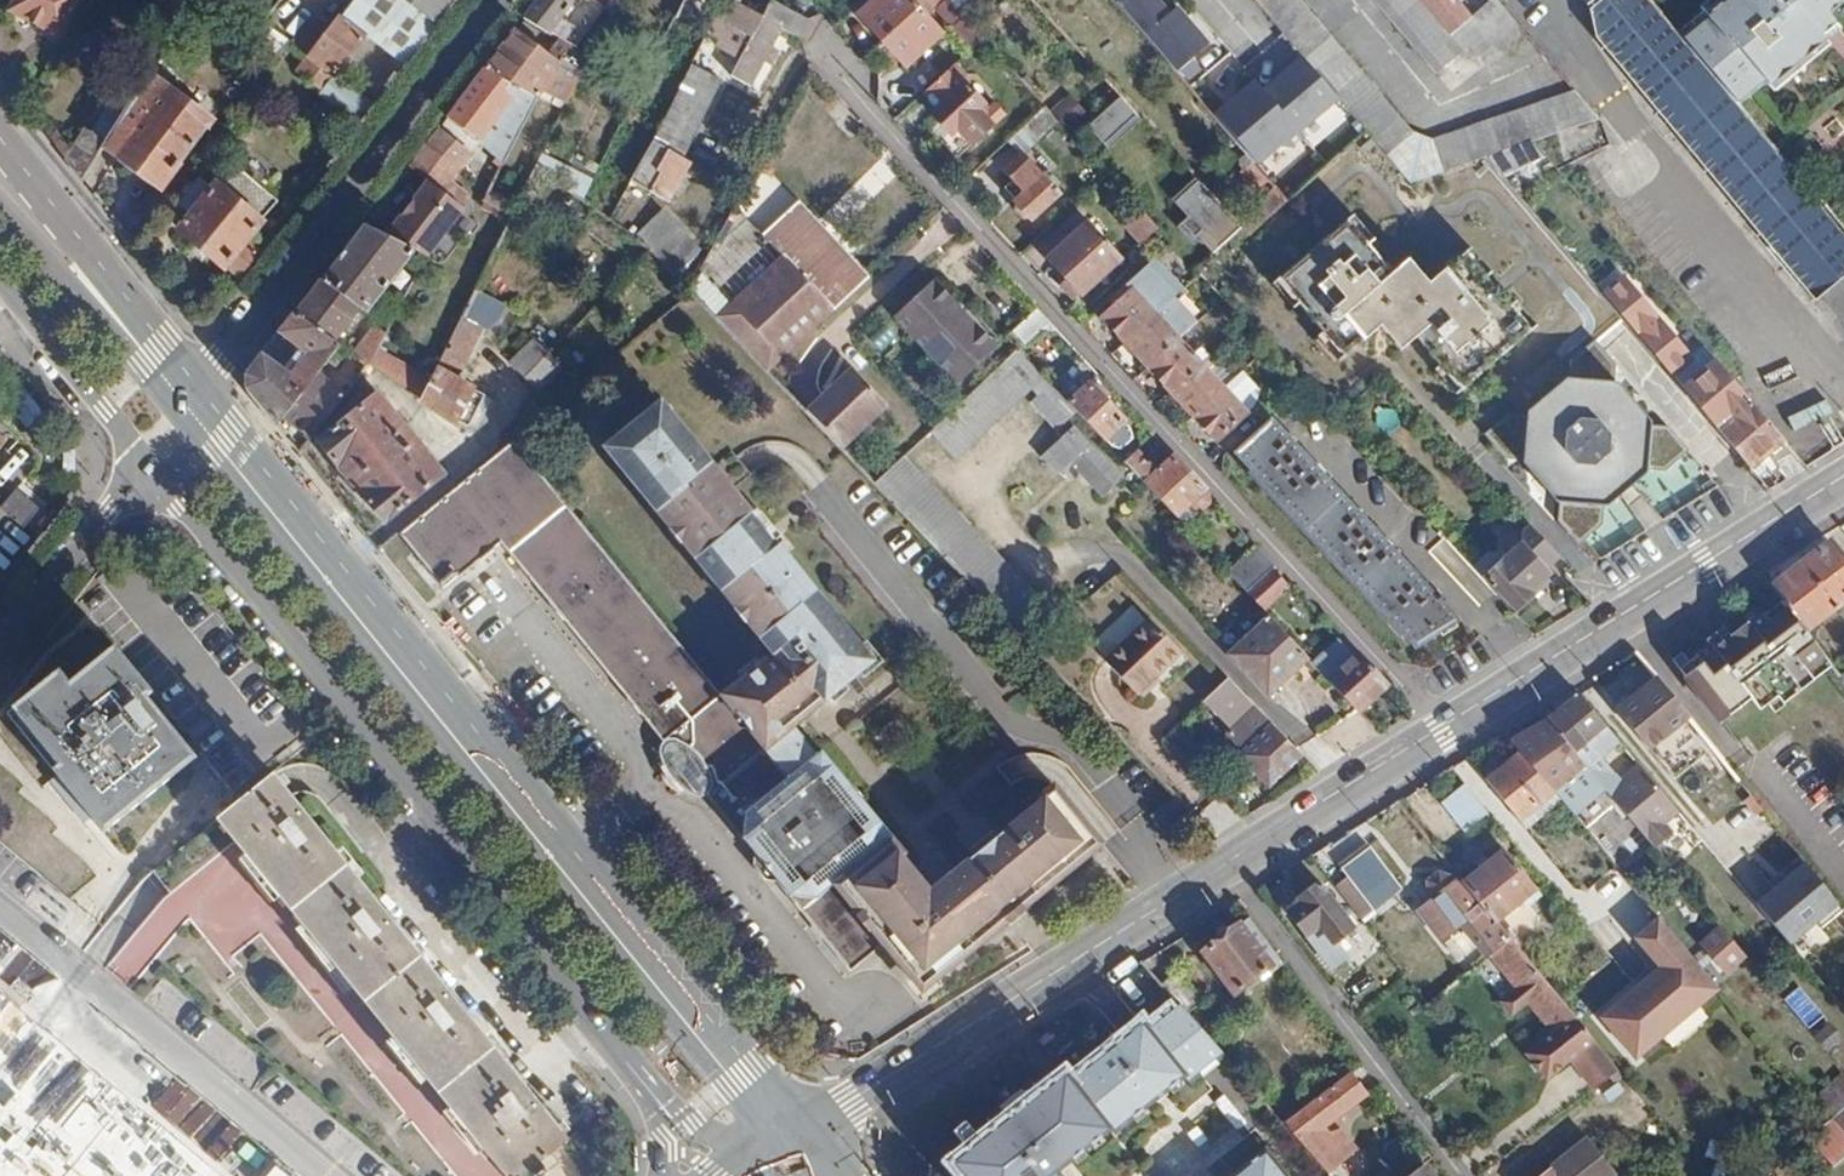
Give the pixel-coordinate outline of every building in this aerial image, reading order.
[(10,0),(5,10),(51,33),(68,0),(9,0),(10,0)] [(335,17),(360,35),(401,65),(433,24),(397,0),(346,0),(335,17)] [(433,24),(452,0),(397,0),(433,24)] [(522,20),(546,35),(573,0),(537,0),(522,20)] [(806,17),(772,0),(769,0),(760,17),(728,0),(718,0),(650,132),(681,148),(716,76),(701,67),(714,40),(726,46),(735,27),(752,36),(735,68),(754,77),(779,28),(796,37),(806,17)] [(671,22),(679,26),(683,20),(688,22),(699,0),(682,0),(671,22)] [(806,17),(815,0),(772,0),(806,17)] [(858,16),(904,67),(938,36),(922,21),(934,12),(950,28),(961,18),(944,0),(876,0),(858,16)] [(1113,1),(1173,69),(1203,43),(1172,7),(1165,13),(1153,0),(1115,0),(1113,1)] [(1302,55),(1339,97),(1411,183),(1485,156),(1596,116),(1572,88),(1440,135),(1409,128),(1301,0),(1256,0),(1302,55)] [(1436,67),(1467,41),(1476,51),(1514,19),(1498,0),(1485,0),(1468,14),(1456,0),(1379,0),(1436,67)] [(1591,9),(1597,39),(1810,299),(1843,271),(1843,242),(1734,102),(1679,38),(1646,0),(1601,0),(1591,9)] [(1696,10),(1704,18),(1679,38),(1734,102),(1764,81),(1768,86),(1825,40),(1808,18),(1821,8),(1824,14),(1842,0),(1709,0),(1696,10)] [(301,56),(329,77),(360,35),(335,17),(330,14),(318,31),(301,56)] [(284,45),(301,56),(318,31),(302,20),(284,45)] [(513,32),(483,71),(532,99),(540,83),(566,101),(586,61),(560,44),(549,60),(513,32)] [(1339,97),(1302,55),(1260,91),(1296,134),(1339,97)] [(956,63),(921,93),(936,110),(930,115),(949,136),(955,130),(968,146),(1000,116),(990,106),(985,111),(966,90),(967,76),(956,63)] [(483,71),(445,120),(476,144),(502,106),(506,109),(486,151),(500,161),(532,99),(483,71)] [(139,77),(101,139),(99,143),(158,180),(203,117),(190,109),(196,100),(179,89),(173,99),(139,77)] [(314,97),(353,126),(369,106),(329,77),(317,93),(314,97)] [(1254,84),(1216,115),(1254,160),(1271,146),(1288,148),(1300,138),(1296,134),(1260,91),(1254,84)] [(1110,149),(1144,119),(1124,96),(1090,127),(1110,149)] [(1005,141),(1019,155),(1056,121),(1043,107),(1005,141)] [(79,126),(60,158),(76,178),(99,143),(101,139),(79,126)] [(435,133),(424,146),(454,171),(466,156),(435,133)] [(686,162),(647,139),(628,176),(664,198),(686,162)] [(430,178),(385,236),(410,250),(424,257),(465,206),(461,203),(469,192),(451,180),(457,173),(454,171),(424,146),(411,163),(430,178)] [(537,169),(587,194),(595,178),(545,153),(537,169)] [(1055,194),(1019,155),(1002,169),(1011,180),(1003,187),(1014,200),(1012,209),(1019,217),(1030,217),(1055,194)] [(219,264),(235,277),(254,253),(239,240),(271,200),(229,165),(213,184),(211,182),(206,189),(186,213),(174,228),(218,266),(219,264)] [(1171,204),(1212,250),(1240,225),(1199,179),(1171,204)] [(500,217),(511,200),(492,188),(481,205),(500,217)] [(778,251),(725,301),(777,356),(863,275),(828,239),(820,231),(814,224),(792,202),(761,233),(778,251)] [(659,206),(636,228),(672,265),(695,244),(659,206)] [(1153,226),(1137,208),(1122,222),(1135,237),(1141,237),(1153,226)] [(1339,219),(1272,280),(1340,354),(1374,323),(1395,347),(1411,332),(1458,384),(1523,324),(1453,247),(1418,280),(1398,257),(1385,269),(1339,219)] [(1117,260),(1084,224),(1046,258),(1079,294),(1117,260)] [(363,225),(289,318),(331,341),(358,307),(362,311),(410,250),(385,236),(363,225)] [(1100,317),(1122,341),(1170,297),(1179,289),(1151,258),(1109,296),(1115,303),(1100,317)] [(1607,297),(1678,375),(1701,354),(1631,276),(1607,297)] [(928,283),(894,316),(956,380),(990,347),(928,283)] [(474,286),(419,396),(460,423),(465,421),(480,390),(450,375),(476,323),(482,327),(494,314),(501,300),(474,286)] [(1122,341),(1145,366),(1174,340),(1193,322),(1170,297),(1122,341)] [(1033,308),(1011,330),(1023,343),(1037,330),(1054,331),(1033,308)] [(244,382),(244,387),(274,424),(281,415),(315,371),(336,343),(331,341),(289,318),(244,375),(244,382)] [(527,339),(507,360),(537,388),(557,367),(527,339)] [(1145,366),(1167,390),(1196,365),(1174,340),(1145,366)] [(1509,422),(1484,445),(1504,466),(1530,465),(1564,501),(1563,526),(1584,547),(1609,523),(1610,501),(1644,468),(1666,468),(1688,448),(1667,424),(1644,425),(1612,391),(1612,368),(1589,344),(1567,365),(1567,389),(1532,422),(1509,422)] [(933,426),(928,430),(953,457),(1040,375),(1017,350),(933,426)] [(1167,390),(1190,415),(1218,389),(1196,365),(1167,390)] [(325,379),(315,371),(281,415),(290,422),(289,424),(306,437),(338,394),(323,383),(325,379)] [(1235,382),(1252,404),(1264,395),(1248,373),(1235,382)] [(854,376),(810,415),(841,447),(885,406),(854,376)] [(1087,384),(1067,404),(1075,412),(1101,439),(1103,437),(1114,447),(1120,447),(1128,438),(1129,434),(1120,425),(1122,422),(1087,384)] [(1049,385),(1028,406),(1055,431),(1075,412),(1067,404),(1049,385)] [(1241,414),(1218,389),(1190,415),(1213,440),(1241,414)] [(372,395),(315,440),(380,521),(436,476),(372,395)] [(770,647),(720,689),(787,779),(744,812),(743,837),(849,964),(879,939),(920,988),(1008,914),(1100,837),(1054,782),(996,830),(970,851),(956,863),(928,887),(887,837),(892,834),(819,746),(815,750),(790,720),(870,654),(711,460),(657,396),(601,443),(770,647)] [(1822,398),(1783,404),(1785,419),(1825,413),(1822,398)] [(1748,401),(1712,429),(1736,459),(1745,469),(1782,442),(1748,401)] [(1234,454),(1410,644),(1454,619),(1270,421),(1238,450),(1234,454)] [(1067,428),(1038,455),(1056,473),(1067,462),(1099,495),(1116,478),(1067,428)] [(787,779),(720,689),(511,436),(397,529),(415,551),(442,584),(497,539),(650,724),(653,740),(666,763),(689,781),(704,789),(743,837),(744,812),(787,779)] [(1143,445),(1122,463),(1185,531),(1201,515),(1199,513),(1206,506),(1204,495),(1171,458),(1164,467),(1143,445)] [(874,481),(893,501),(1049,662),(1073,631),(1059,618),(902,455),(874,481)] [(1484,551),(1468,566),(1481,579),(1483,577),(1514,609),(1529,594),(1527,592),(1546,574),(1540,567),(1553,554),(1525,523),(1519,528),(1520,543),(1501,560),(1494,553),(1484,551)] [(1777,599),(1802,630),(1843,597),(1843,565),(1825,541),(1768,586),(1777,599)] [(1224,571),(1243,591),(1267,568),(1271,565),(1252,545),(1224,571)] [(1267,568),(1243,591),(1260,609),(1284,586),(1283,585),(1267,568)] [(1802,630),(1777,599),(1744,625),(1741,621),(1726,632),(1721,636),(1706,647),(1704,644),(1674,667),(1716,721),(1746,697),(1754,708),(1770,695),(1777,702),(1827,663),(1802,630)] [(1266,693),(1304,656),(1266,617),(1228,654),(1266,693)] [(1146,621),(1102,663),(1135,697),(1178,654),(1146,621)] [(1310,664),(1354,710),(1382,685),(1338,638),(1310,664)] [(54,672),(7,708),(52,766),(46,770),(52,778),(55,781),(96,832),(189,756),(140,695),(146,691),(109,647),(63,683),(54,672)] [(1243,747),(1238,752),(1268,784),(1299,755),(1223,676),(1203,695),(1230,723),(1225,728),(1243,747)] [(1655,678),(1616,709),(1645,746),(1672,779),(1711,748),(1655,678)] [(1575,692),(1543,720),(1582,769),(1623,814),(1651,849),(1668,835),(1661,825),(1676,812),(1575,692)] [(1582,769),(1543,720),(1509,741),(1519,753),(1550,790),(1582,769)] [(1550,790),(1519,753),(1487,778),(1517,816),(1550,790)] [(212,821),(230,843),(249,866),(465,1132),(500,1175),(521,1175),(568,1138),(282,788),(271,774),(212,821)] [(1444,798),(1457,823),(1483,810),(1470,785),(1444,798)] [(1697,787),(1698,812),(1736,812),(1735,786),(1697,787)] [(1343,876),(1332,884),(1357,917),(1397,886),(1364,845),(1336,867),(1343,876)] [(1530,891),(1498,854),(1460,886),(1492,925),(1530,891)] [(1785,882),(1755,906),(1788,945),(1815,924),(1820,931),(1843,913),(1799,859),(1779,875),(1785,882)] [(1492,925),(1460,886),(1455,880),(1449,885),(1445,880),(1436,878),(1425,886),(1425,896),(1429,902),(1450,929),(1456,925),(1483,957),(1504,940),(1492,925)] [(1299,899),(1285,910),(1327,964),(1342,953),(1331,940),(1348,926),(1332,906),(1338,901),(1322,881),(1317,885),(1314,882),(1296,896),(1299,899)] [(1246,918),(1198,951),(1228,993),(1277,958),(1246,918)] [(1730,1005),(1670,933),(1645,954),(1670,983),(1610,1033),(1645,1075),(1730,1005)] [(1588,1042),(1504,940),(1483,957),(1509,990),(1494,1001),(1505,1016),(1521,1003),(1545,1033),(1519,1056),(1541,1082),(1564,1062),(1588,1042)] [(1754,970),(1734,947),(1715,962),(1735,986),(1754,970)] [(1158,983),(1171,998),(1184,1013),(1201,998),(1175,968),(1158,983)] [(1799,988),(1786,1000),(1807,1024),(1820,1013),(1799,988)] [(158,1130),(43,1033),(0,997),(0,1175),(214,1175),(158,1130)] [(941,1166),(949,1175),(1055,1175),(1103,1134),(1107,1138),(1176,1079),(1181,1085),(1219,1053),(1184,1013),(1171,998),(1137,1026),(1135,1028),(1130,1022),(1060,1080),(1053,1073),(941,1166)] [(1613,1072),(1588,1042),(1564,1062),(1589,1090),(1613,1072)] [(1346,1073),(1278,1122),(1324,1174),(1352,1152),(1333,1129),(1334,1116),(1362,1095),(1346,1073)] [(1842,1106),(1843,1104),(1843,1077),(1843,1076),(1827,1090),(1842,1106)] [(1829,1119),(1840,1133),(1828,1143),(1833,1149),(1819,1162),(1830,1173),(1843,1160),(1843,1106),(1829,1119)] [(1610,1174),(1583,1139),(1537,1175),(1608,1175),(1610,1174)] [(1257,1147),(1224,1175),(1282,1175),(1257,1147)] [(1402,1175),(1425,1175),(1417,1165),(1402,1175)]
